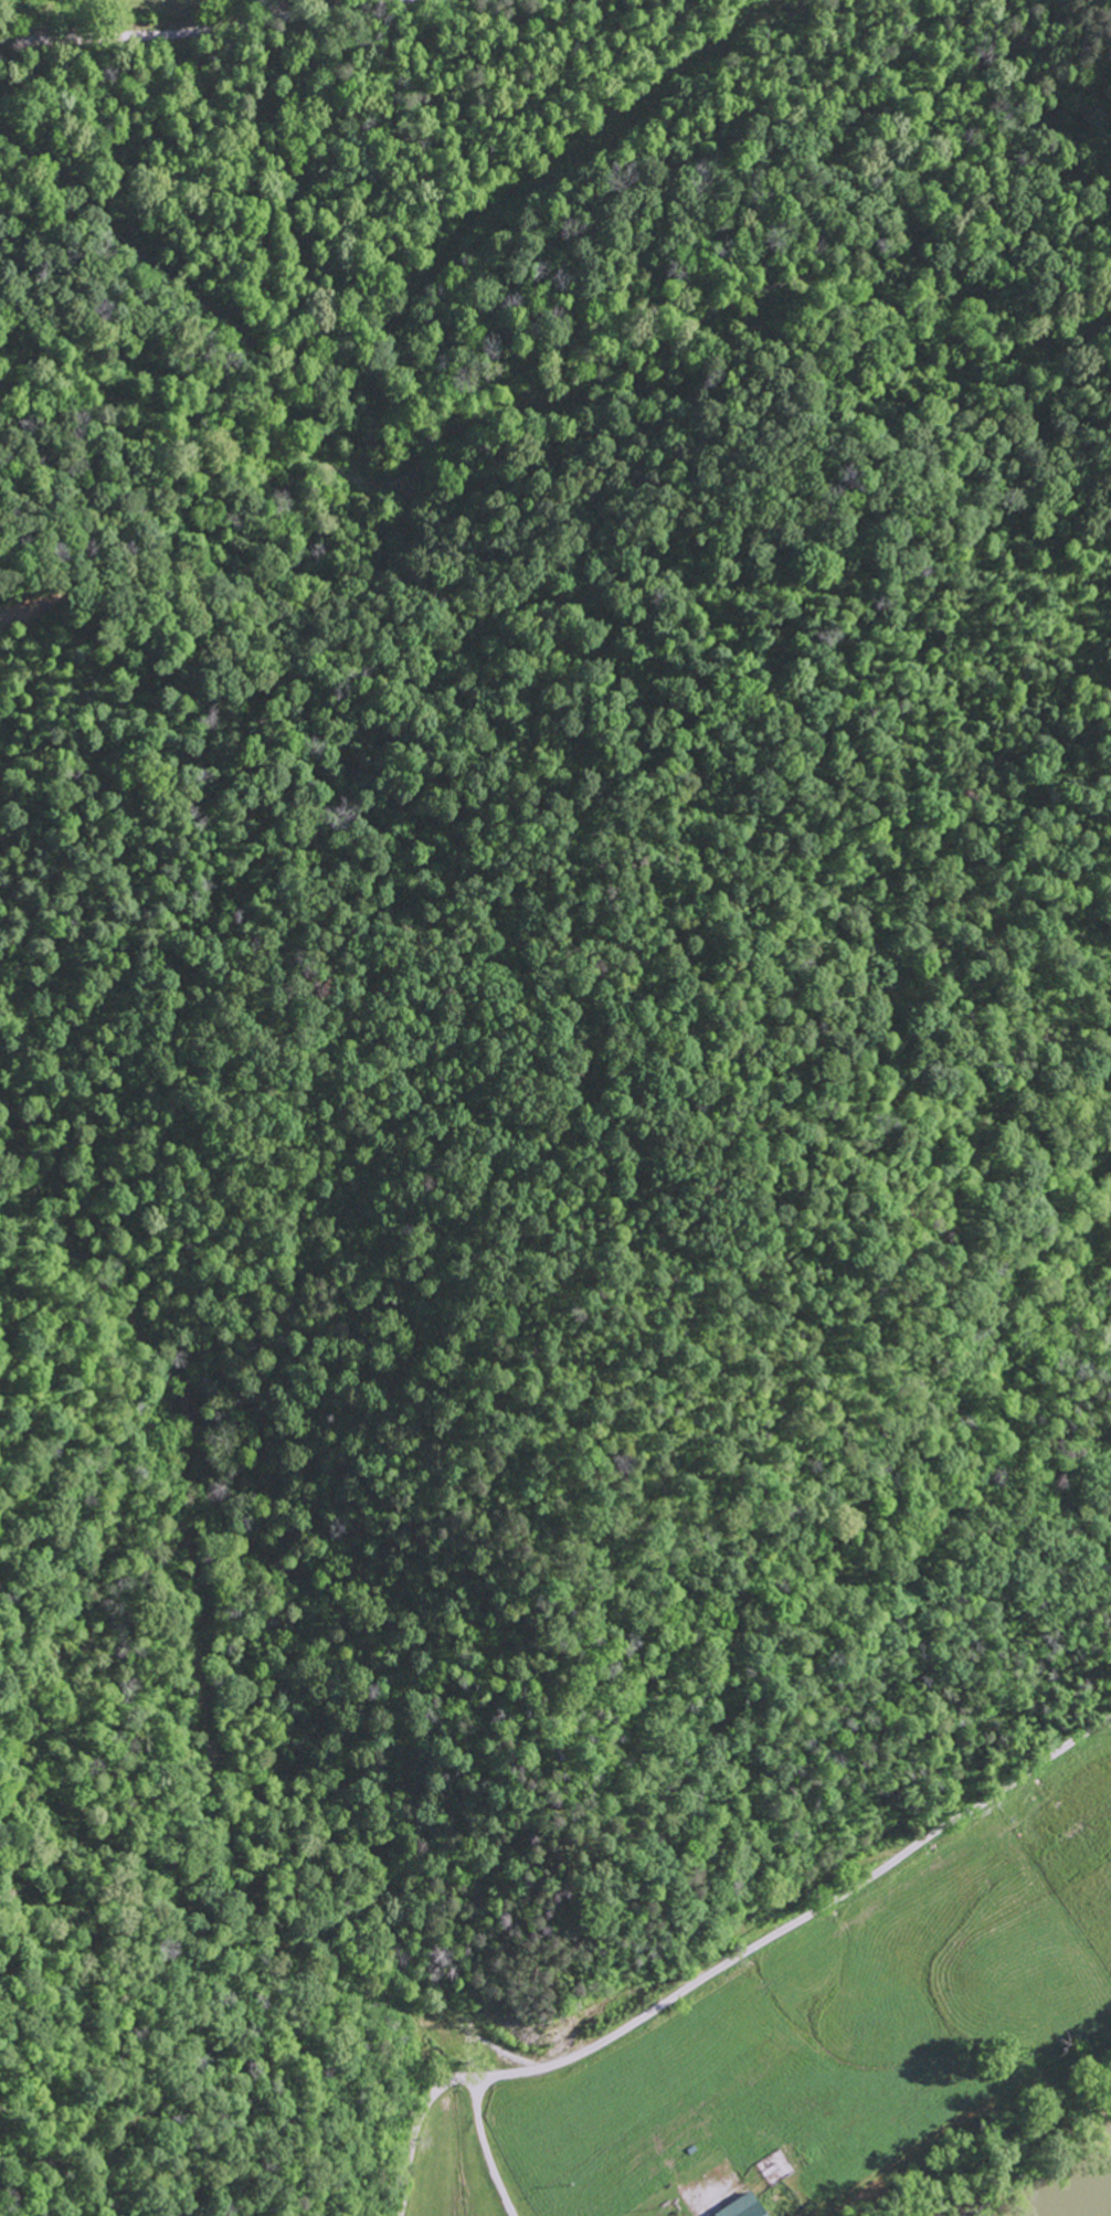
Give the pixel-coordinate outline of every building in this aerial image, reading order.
[(714,2214),(706,2183),(679,2190),(681,2196),(691,2194),(696,2215),(714,2215),(714,2214)] [(749,2193),(710,2213),(711,2215),(760,2215),(749,2193)]
